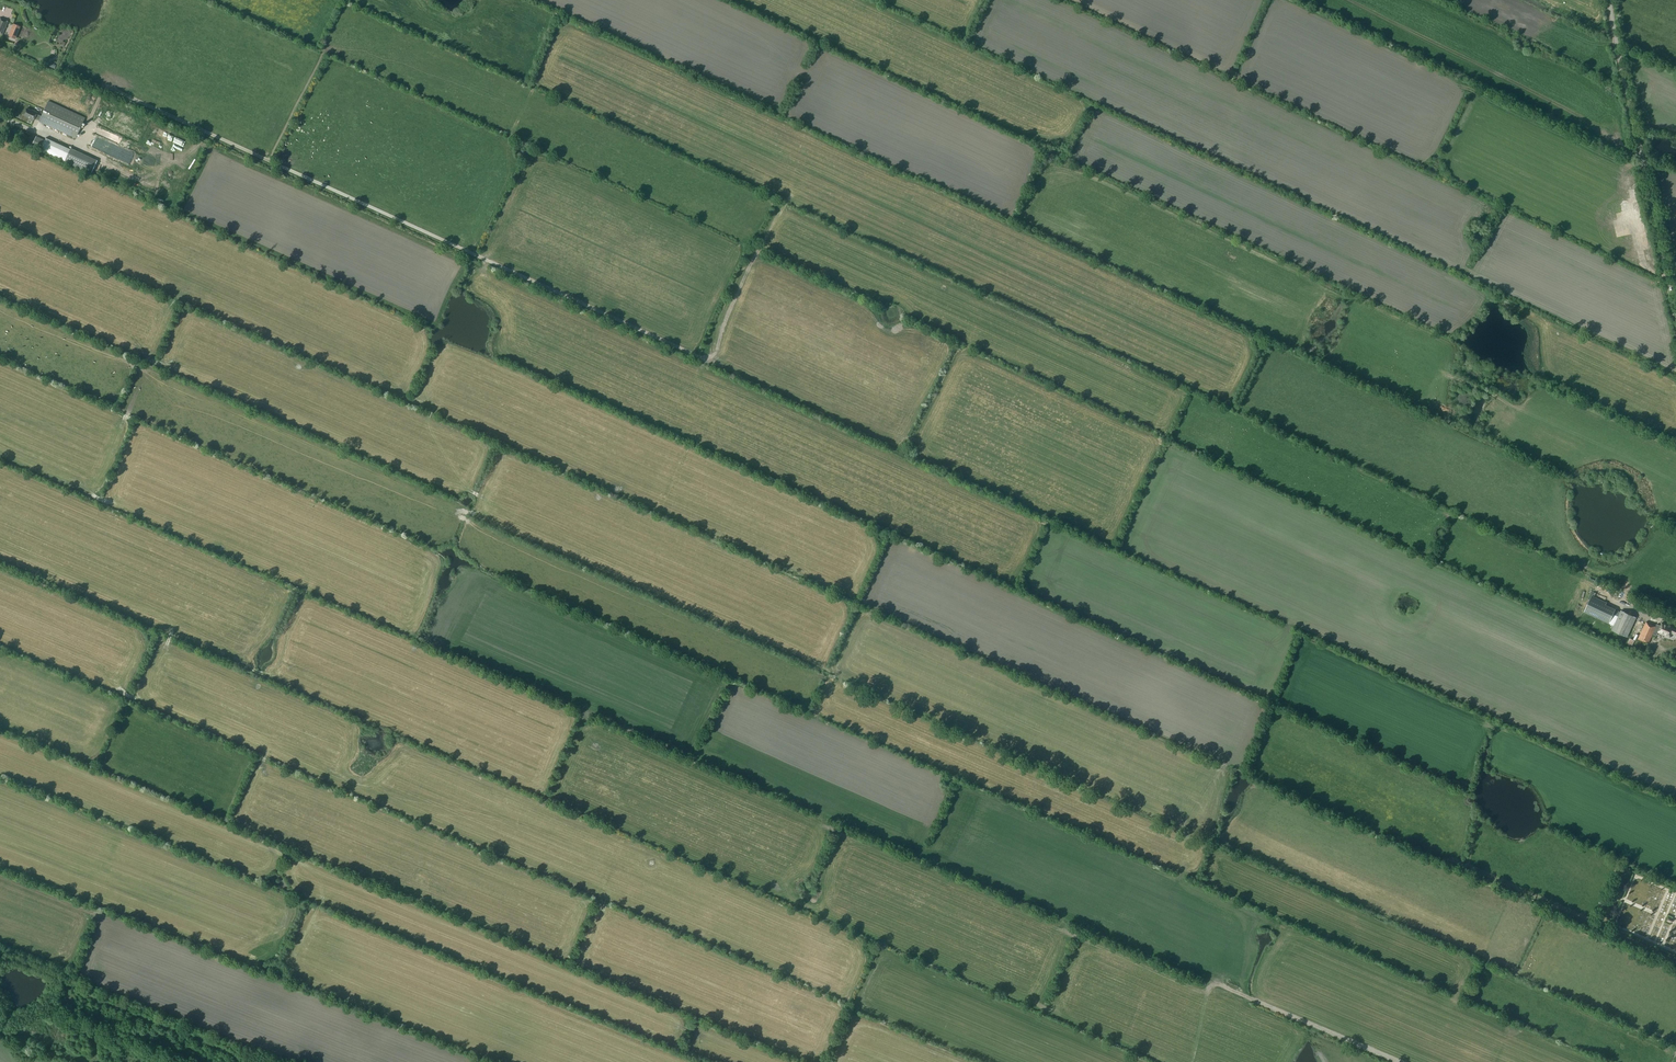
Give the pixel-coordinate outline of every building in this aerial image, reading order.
[(3,34),(8,21),(0,18),(0,33),(3,34)] [(17,35),(20,26),(14,24),(13,27),(15,27),(12,33),(17,35)] [(37,112),(34,110),(33,111),(27,108),(24,115),(28,117),(28,118),(33,121),(34,118),(39,120),(39,121),(76,138),(85,117),(48,101),(41,116),(36,114),(37,112)] [(91,174),(98,160),(71,148),(65,161),(91,174)] [(1076,152),(1074,157),(1083,161),(1085,156),(1076,152)] [(1605,607),(1607,602),(1592,595),(1589,600),(1605,607)] [(1636,617),(1621,610),(1612,630),(1627,637),(1636,617)] [(1648,643),(1654,631),(1656,626),(1646,622),(1638,639),(1648,643)] [(1663,622),(1658,632),(1670,637),(1672,633),(1675,635),(1675,629),(1674,628),(1675,627),(1663,622)]
